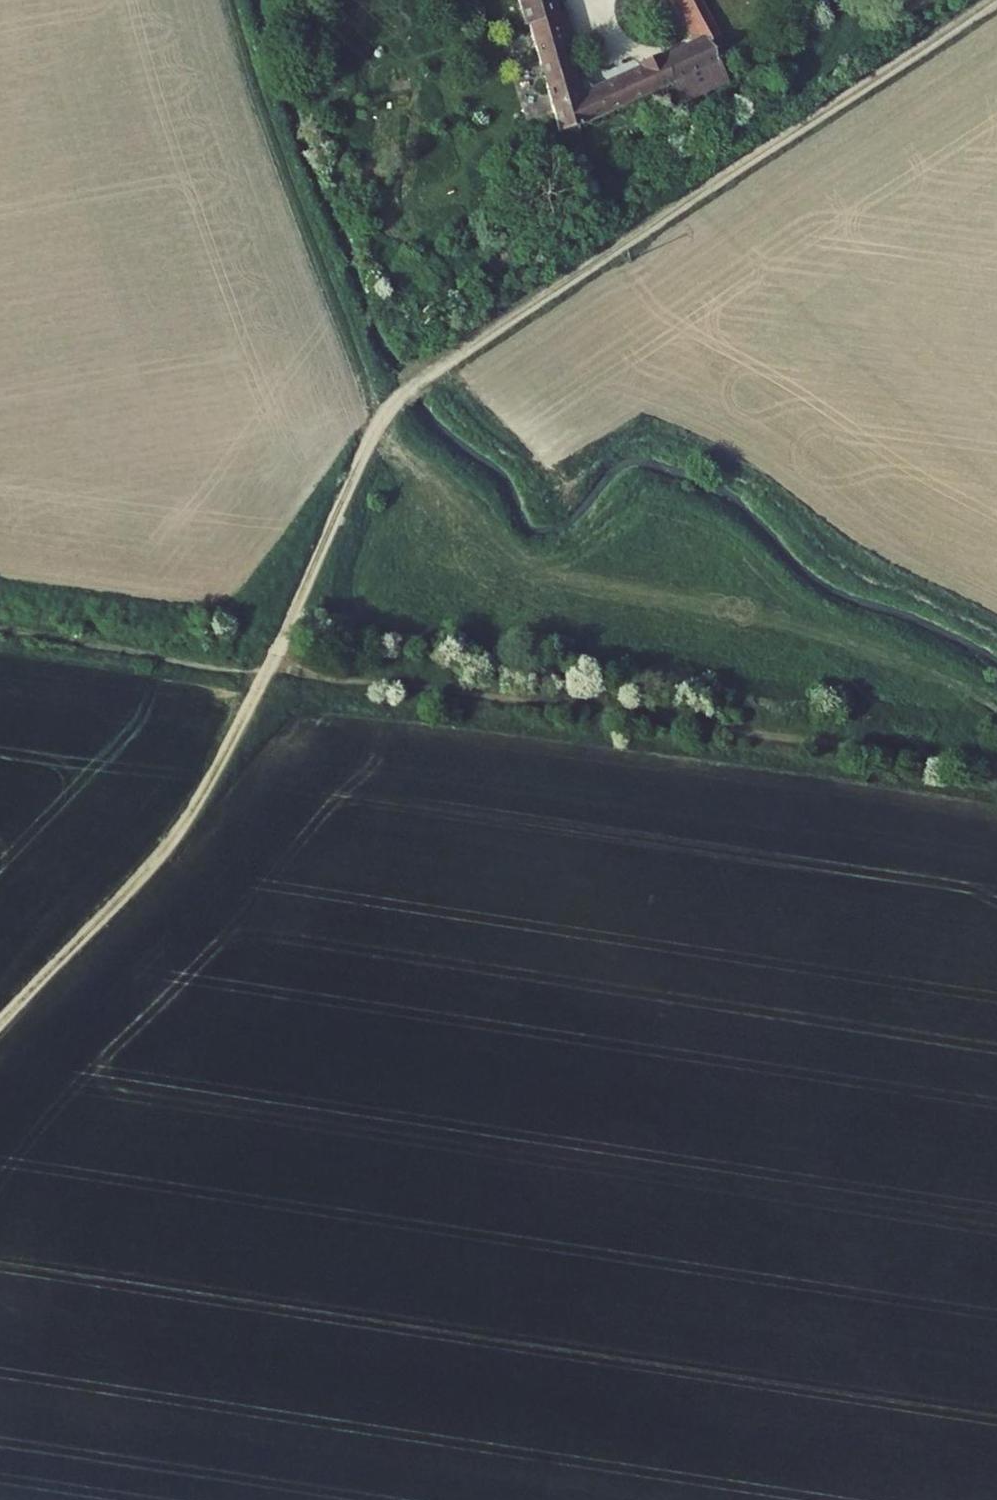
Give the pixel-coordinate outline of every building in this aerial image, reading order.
[(538,25),(569,136),(574,133),(695,77),(719,66),(717,61),(732,54),(706,0),(672,0),(695,46),(586,94),(559,0),(518,0),(526,29),(538,25)] [(719,66),(695,77),(702,92),(725,81),(719,66)]
